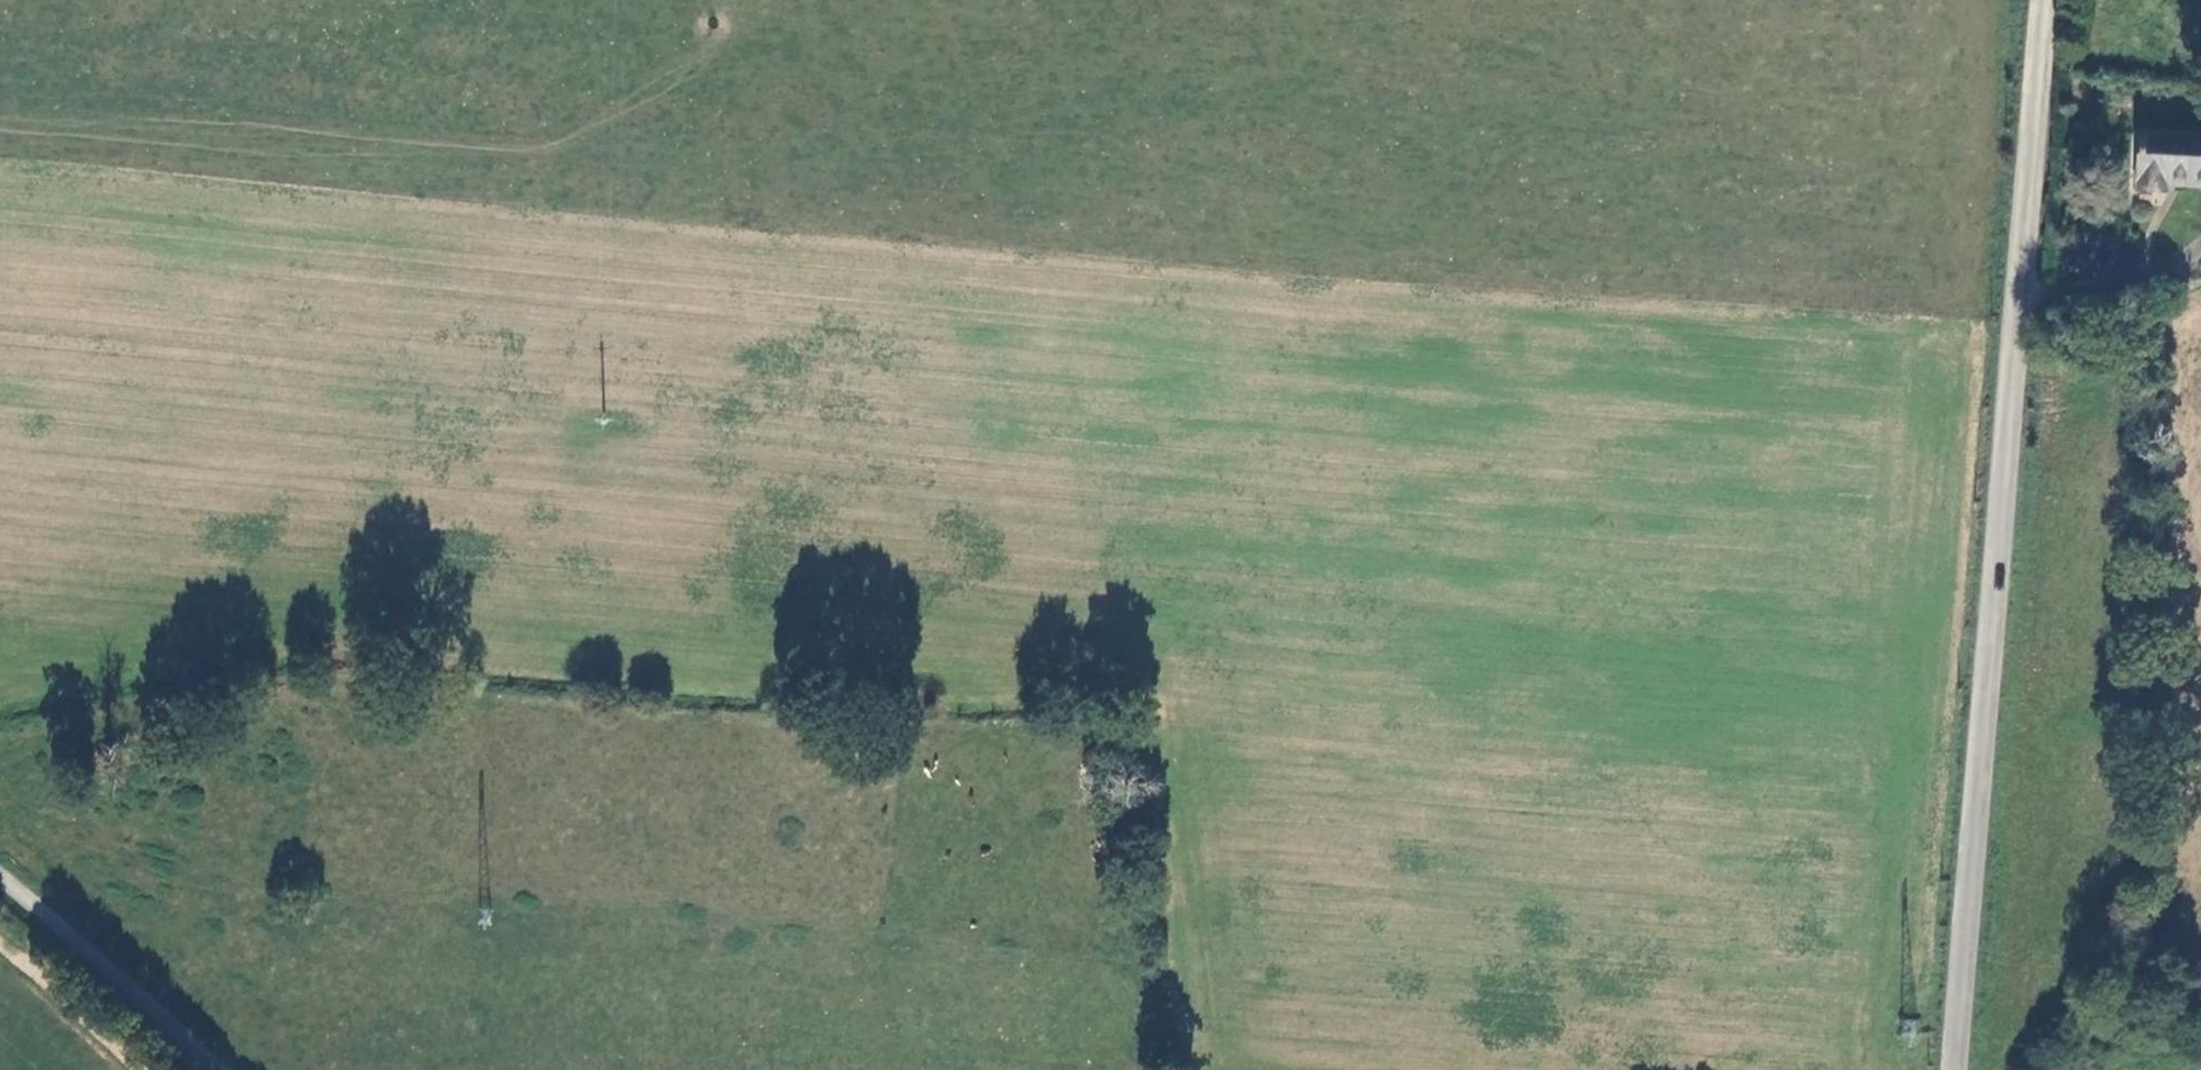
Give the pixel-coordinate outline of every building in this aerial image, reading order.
[(2140,131),(2135,189),(2166,191),(2167,179),(2200,182),(2200,136),(2140,131)]
